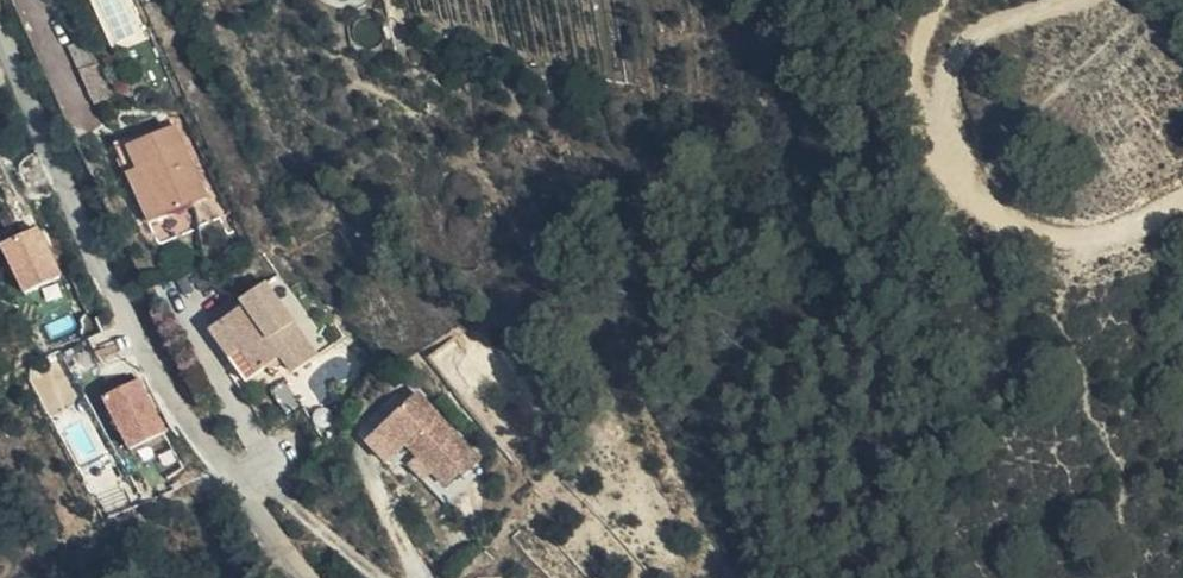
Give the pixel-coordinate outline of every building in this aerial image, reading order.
[(138,36),(127,0),(98,0),(111,44),(138,36)] [(103,93),(127,81),(110,49),(99,55),(86,31),(74,37),(103,93)] [(223,181),(182,103),(123,132),(164,211),(223,181)] [(51,226),(13,243),(38,293),(46,289),(53,304),(74,294),(68,282),(77,277),(51,226)] [(252,298),(287,351),(290,348),(302,365),(326,347),(275,275),(249,293),(252,298)] [(268,364),(287,351),(252,298),(231,313),(268,364)] [(255,374),(268,364),(231,313),(218,322),(255,374)] [(257,398),(291,377),(281,361),(247,383),(257,398)] [(153,378),(116,394),(144,447),(181,430),(153,378)] [(416,438),(428,450),(442,464),(457,479),(469,466),(474,470),(491,454),(424,386),(386,425),(408,447),(416,438)] [(397,456),(408,447),(386,425),(376,435),(397,456)] [(442,464),(428,450),(420,459),(434,472),(442,464)] [(742,565),(731,573),(735,577),(752,577),(742,565)]
